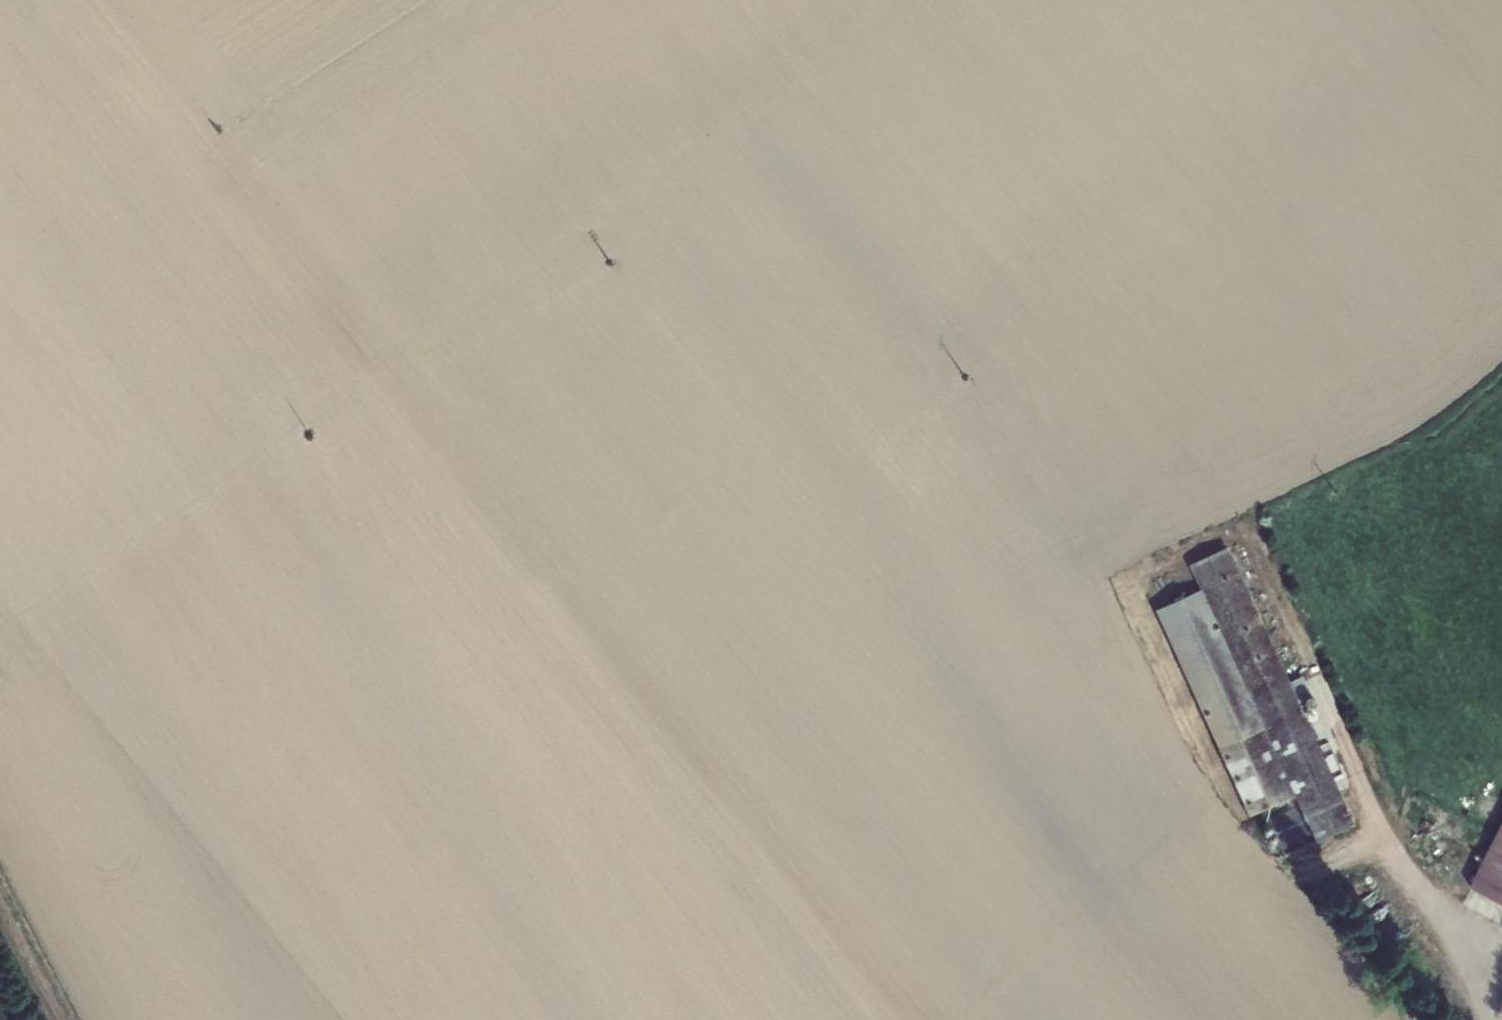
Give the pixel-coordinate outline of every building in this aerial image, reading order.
[(1295,796),(1316,842),(1352,826),(1228,552),(1191,568),(1203,594),(1158,614),(1250,817),(1295,796)] [(1474,890),(1501,904),(1501,835),(1474,890)]
